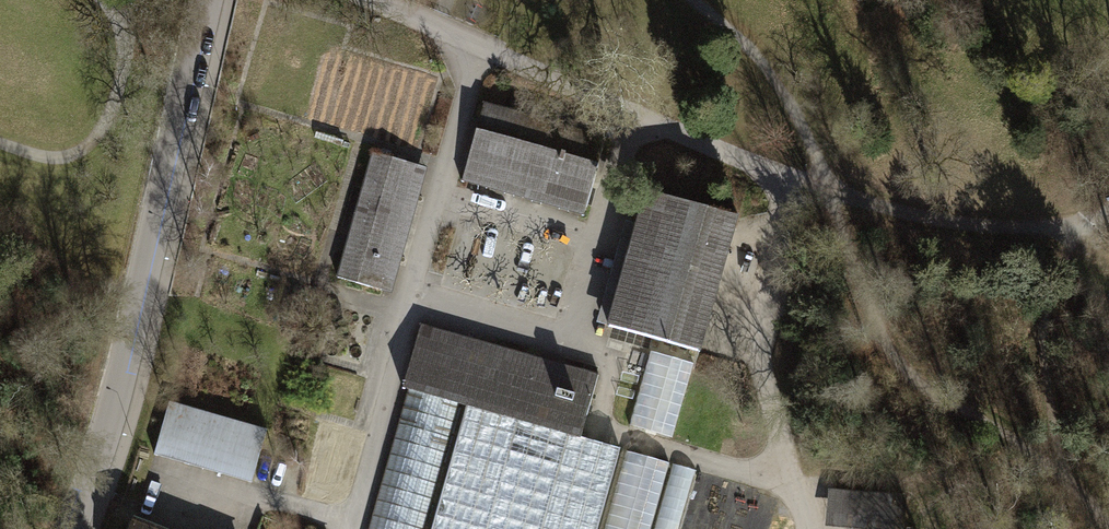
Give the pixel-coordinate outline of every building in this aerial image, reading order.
[(486,106),(464,183),(586,219),(609,142),(486,106)] [(428,174),(374,158),(338,278),(392,295),(428,174)] [(737,219),(643,192),(634,224),(626,222),(598,324),(699,352),(737,219)] [(603,377),(424,328),(407,393),(586,441),(603,377)] [(697,366),(652,353),(630,430),(676,443),(697,366)] [(369,528),(682,528),(697,472),(586,441),(407,393),(369,528)] [(267,432),(169,405),(154,458),(252,485),(267,432)] [(825,528),(836,528),(905,528),(908,500),(828,493),(825,528)] [(132,517),(128,528),(162,528),(132,517)]
